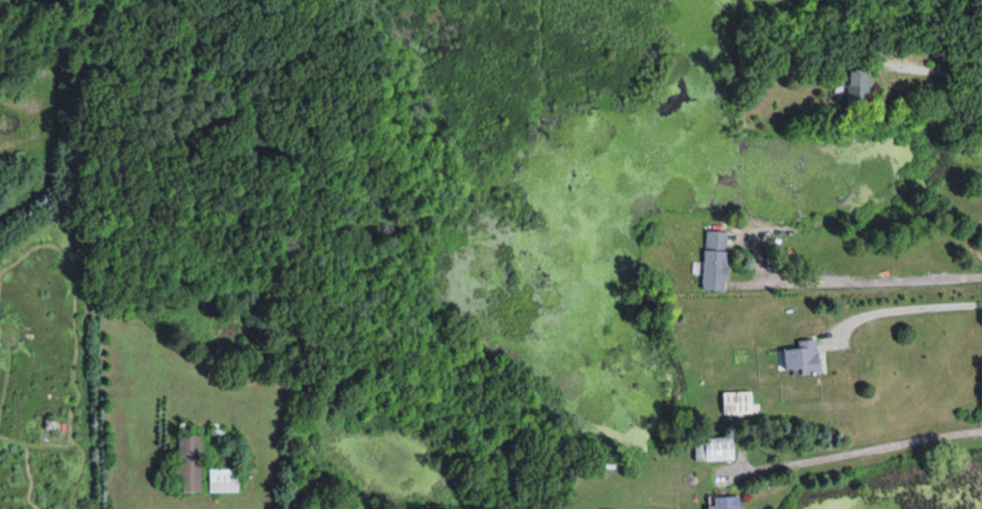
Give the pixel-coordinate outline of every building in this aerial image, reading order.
[(870,69),(849,69),(849,100),(870,100),(870,69)] [(728,230),(705,230),(704,288),(727,289),(728,230)] [(784,348),(785,369),(802,368),(802,373),(819,372),(818,338),(798,339),(798,347),(784,348)] [(752,391),(722,391),(722,413),(752,413),(752,391)] [(179,491),(201,491),(201,435),(179,435),(179,491)] [(238,468),(209,468),(209,491),(238,491),(238,468)] [(715,496),(715,505),(709,505),(709,508),(739,508),(739,496),(715,496)]
